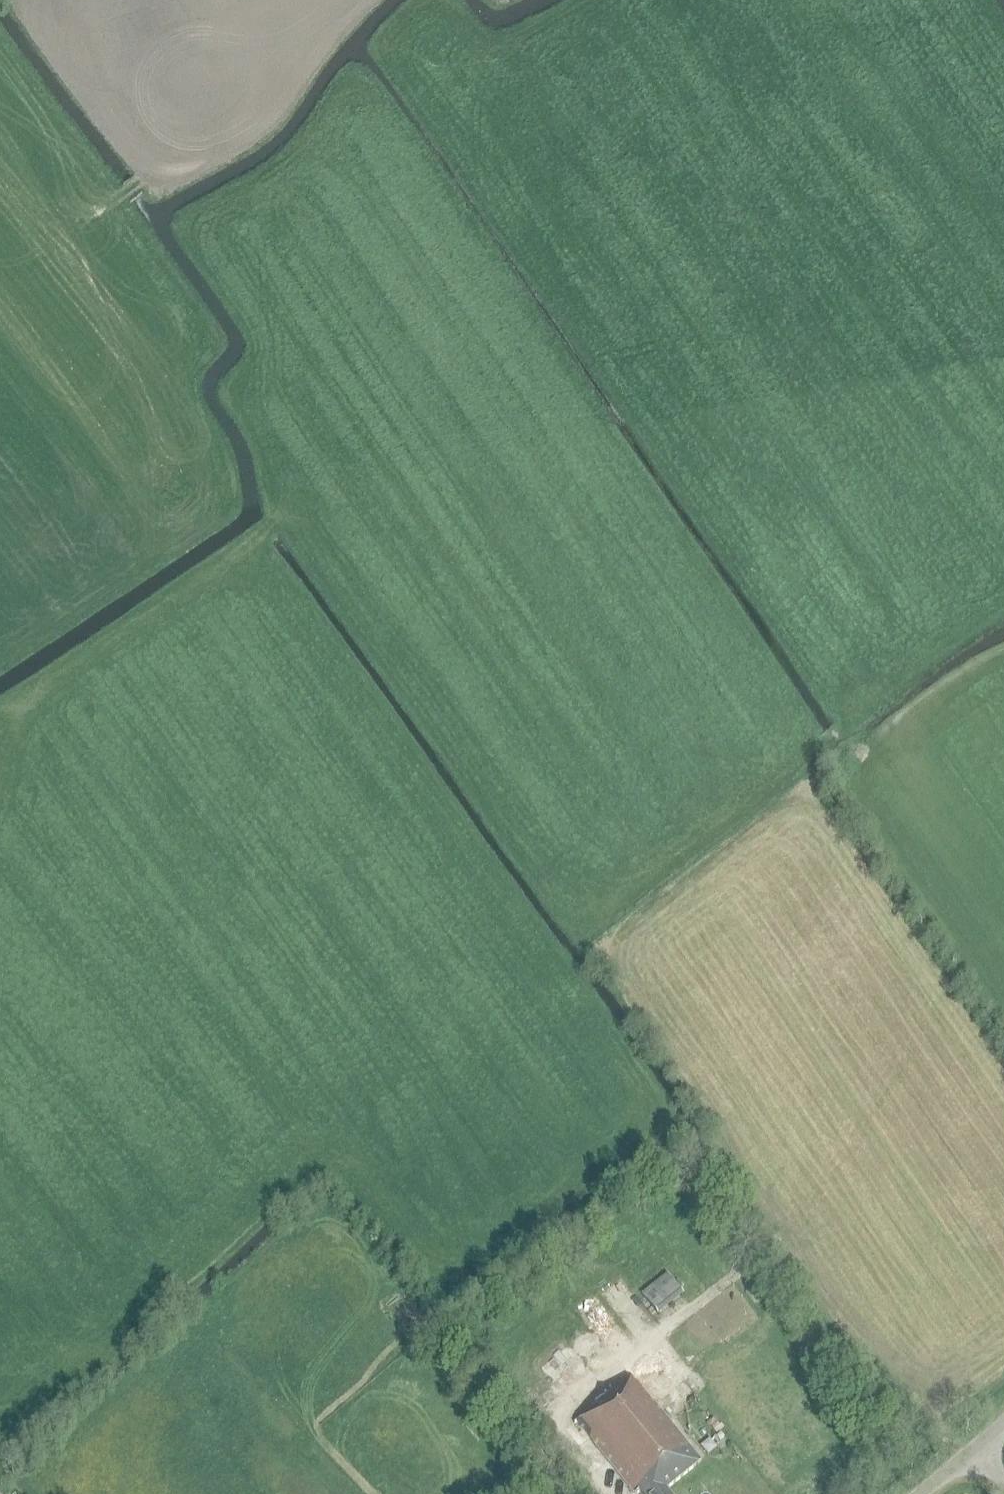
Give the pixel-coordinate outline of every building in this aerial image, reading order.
[(641,1293),(658,1314),(683,1294),(667,1273),(641,1293)] [(588,1439),(632,1493),(636,1490),(639,1493),(669,1493),(666,1490),(701,1461),(656,1405),(680,1387),(655,1356),(631,1375),(633,1377),(617,1389),(616,1386),(564,1427),(579,1446),(588,1439)]
